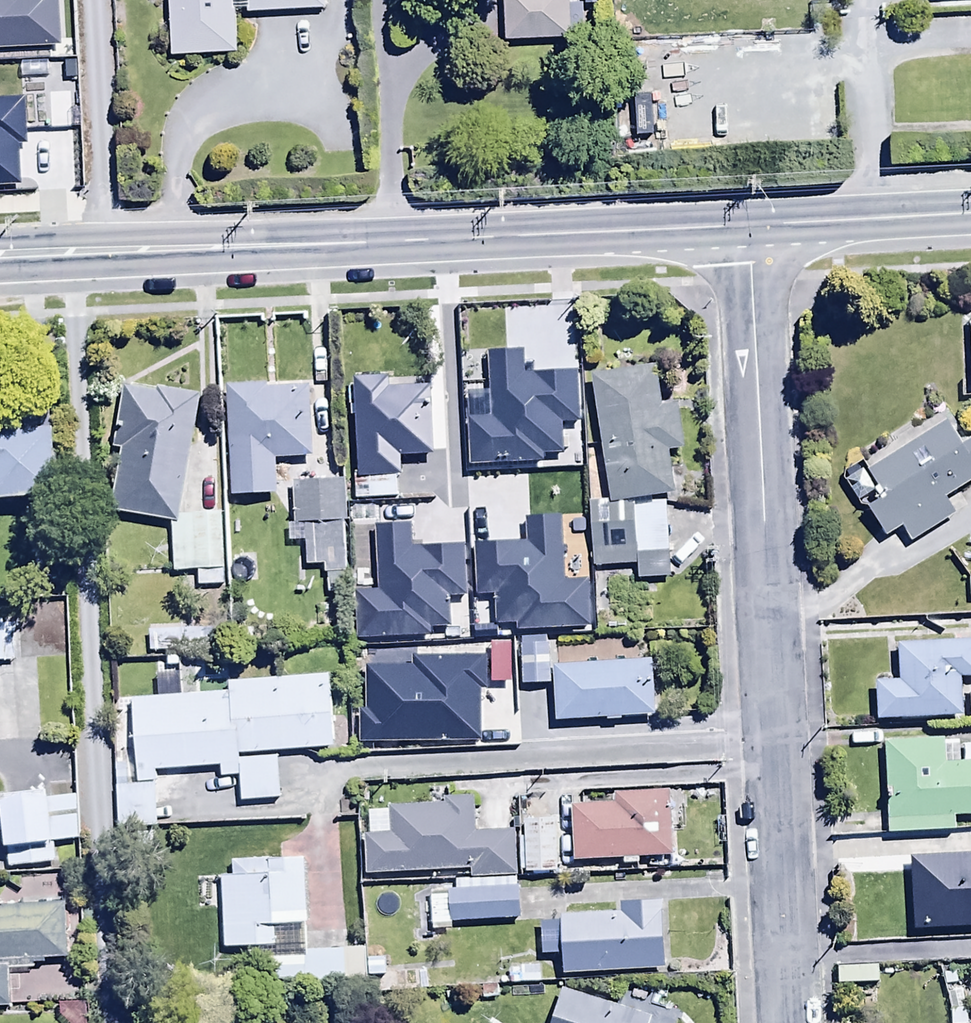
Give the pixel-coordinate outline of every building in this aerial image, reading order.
[(244,13),(324,10),(324,0),(165,0),(167,56),(236,54),(234,10),(244,9),(244,13)] [(501,42),(567,40),(566,0),(500,0),(501,42)] [(607,502),(651,497),(670,495),(664,453),(682,451),(676,404),(657,407),(652,370),(589,379),(607,502)] [(349,379),(355,548),(398,547),(395,476),(400,476),(399,457),(431,456),(429,388),(411,388),(411,383),(387,383),(387,378),(349,379)] [(266,384),(224,386),(230,497),(292,494),(293,526),(302,525),(305,570),(345,568),(340,482),(305,484),(304,458),(309,458),(306,389),(266,390),(266,384)] [(521,384),(521,393),(476,394),(477,447),(498,446),(498,451),(514,451),(513,445),(547,445),(547,458),(557,458),(557,467),(542,467),(543,515),(582,514),(580,430),(556,430),(556,392),(540,392),(540,384),(521,384)] [(180,514),(197,398),(120,386),(111,450),(116,451),(107,515),(170,524),(173,574),(223,571),(220,512),(180,514)] [(54,500),(49,389),(0,391),(0,502),(54,500)] [(945,422),(863,474),(878,498),(862,508),(884,539),(899,529),(909,543),(953,515),(944,501),(970,483),(970,439),(960,446),(945,422)] [(651,497),(607,502),(587,503),(591,570),(635,567),(636,582),(669,580),(664,504),(651,505),(651,497)] [(0,622),(0,664),(19,664),(18,622),(0,622)] [(148,626),(149,653),(204,652),(204,625),(148,626)] [(875,723),(961,719),(960,681),(970,681),(970,643),(895,646),(896,680),(873,681),(875,723)] [(520,687),(548,686),(546,644),(518,646),(520,687)] [(550,666),(552,723),(656,718),(654,661),(550,666)] [(226,695),(129,701),(134,784),(151,783),(151,772),(218,769),(219,778),(236,777),(238,802),(277,800),(274,754),(333,750),(329,677),(225,683),(226,695)] [(465,693),(466,742),(504,741),(503,692),(465,693)] [(883,740),(886,836),(953,834),(953,817),(970,817),(970,763),(958,764),(957,743),(944,744),(944,738),(883,740)] [(568,808),(571,863),(620,860),(620,866),(637,865),(637,859),(670,857),(666,794),(613,797),(614,806),(568,808)] [(0,799),(0,807),(7,870),(55,865),(52,843),(78,840),(74,798),(43,801),(43,795),(0,799)] [(469,871),(469,879),(515,877),(513,832),(473,833),(472,797),(443,798),(444,806),(387,808),(387,812),(366,813),(367,837),(362,837),(363,876),(432,874),(432,882),(461,881),(461,871),(469,871)] [(554,820),(522,821),(524,874),(556,873),(554,820)] [(912,931),(970,927),(970,856),(908,859),(912,931)] [(229,880),(220,880),(222,950),(247,949),(247,960),(261,960),(261,981),(303,980),(303,987),(345,986),(344,950),(296,951),(296,927),(305,926),(303,858),(229,860),(229,880)] [(449,932),(449,923),(518,921),(517,887),(444,890),(444,896),(429,897),(430,933),(449,932)] [(0,907),(0,963),(7,963),(66,959),(63,903),(0,907)] [(540,959),(560,958),(561,976),(664,971),(660,903),(617,905),(617,915),(558,918),(559,920),(538,921),(540,959)] [(0,963),(0,1009),(10,1008),(7,963),(0,963)] [(549,1022),(647,1022),(648,1019),(559,990),(549,1022)]
